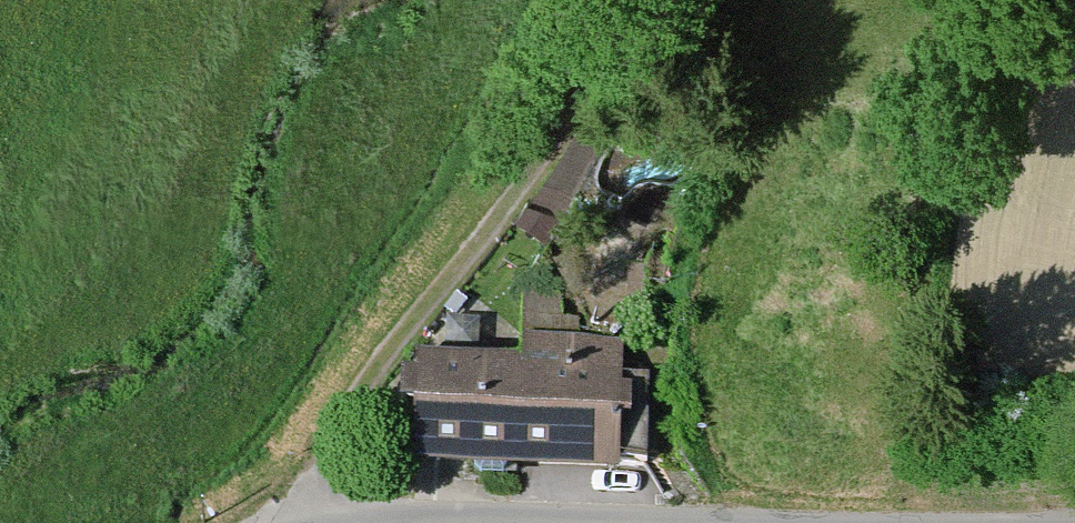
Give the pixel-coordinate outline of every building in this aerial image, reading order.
[(564,299),(514,298),(513,343),(563,345),(564,299)] [(612,354),(508,350),(508,376),(399,372),(396,481),(603,488),(603,474),(639,475),(642,388),(610,387),(612,354)]
